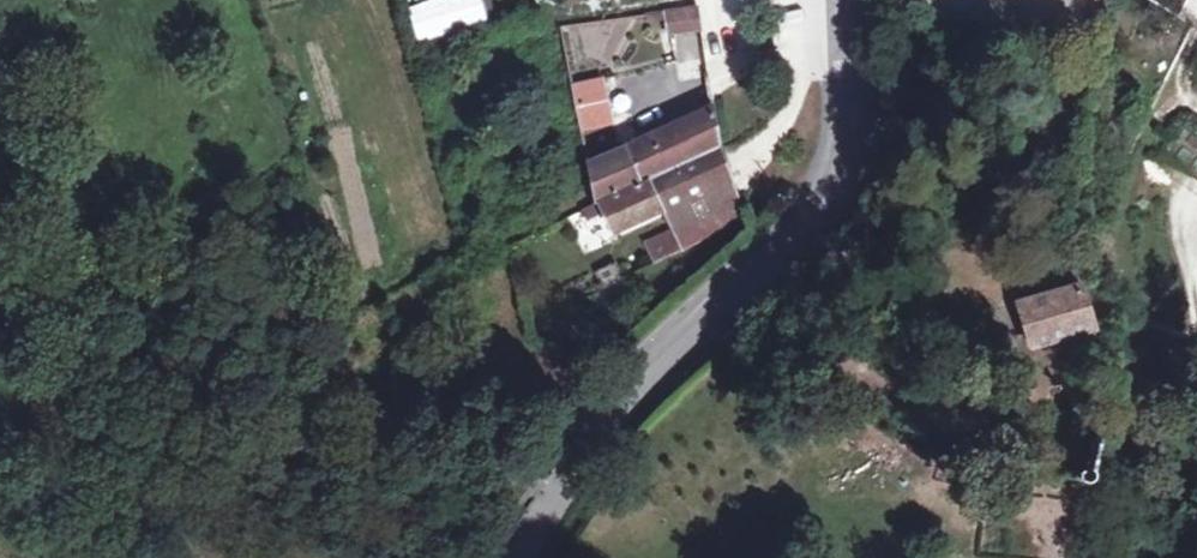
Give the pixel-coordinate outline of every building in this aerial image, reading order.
[(404,2),(411,40),(483,26),(478,0),(417,0),(404,2)] [(1186,13),(1194,0),(1163,0),(1186,13)] [(663,37),(705,32),(702,10),(660,16),(663,37)] [(576,132),(610,129),(606,77),(572,80),(576,132)] [(600,205),(607,201),(720,148),(715,110),(591,161),(600,205)] [(1196,168),(1196,129),(1195,128),(1174,160),(1193,173),(1196,169),(1196,168)] [(731,177),(720,148),(607,201),(616,233),(663,210),(731,177)] [(674,233),(681,249),(746,216),(744,211),(731,177),(663,210),(674,233)] [(681,249),(674,233),(646,246),(655,263),(681,249)] [(619,264),(598,275),(604,289),(626,278),(619,264)] [(1010,288),(1023,331),(1083,311),(1070,269),(1010,288)]
